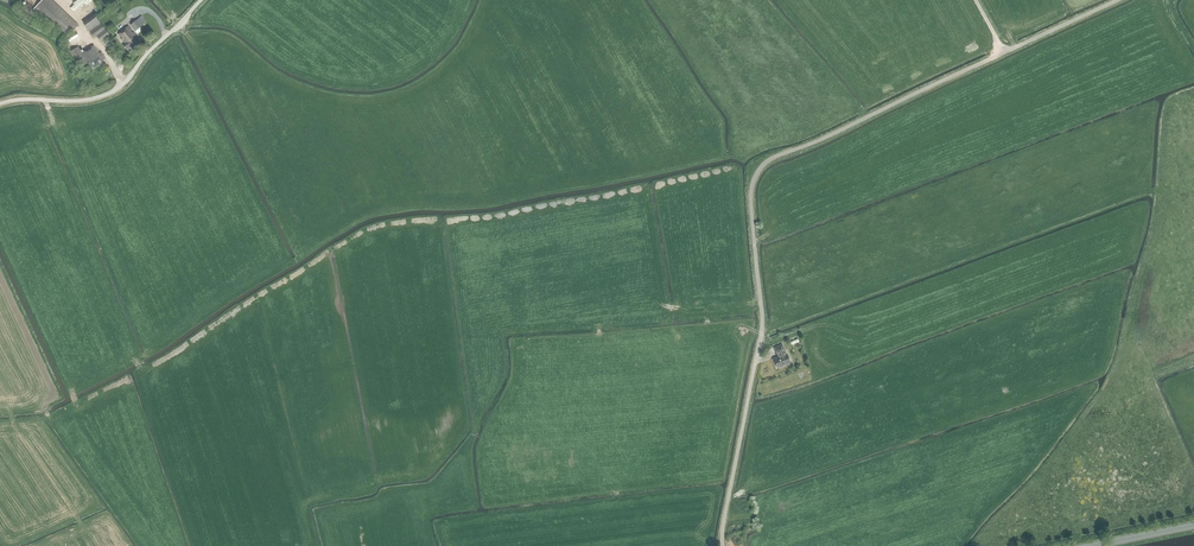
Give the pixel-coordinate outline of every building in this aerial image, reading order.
[(78,25),(52,0),(42,0),(33,9),(64,39),(78,25)] [(130,25),(135,31),(146,22),(141,16),(130,25)] [(93,38),(96,36),(101,42),(109,35),(105,29),(98,20),(87,28),(93,38)] [(132,48),(138,43),(134,38),(137,36),(133,32),(132,33),(130,31),(131,30),(128,26),(118,34),(121,38),(120,39),(125,44),(123,46),(126,49),(127,48),(127,49),(129,47),(128,47),(130,46),(132,48)] [(94,68),(102,63),(101,61),(105,59),(101,52),(99,53),(93,45),(81,52),(78,47),(68,53),(78,69),(87,63),(90,68),(93,66),(94,68)] [(777,367),(789,362),(786,353),(785,353),(782,344),(774,347),(777,356),(773,358),(777,367)]
